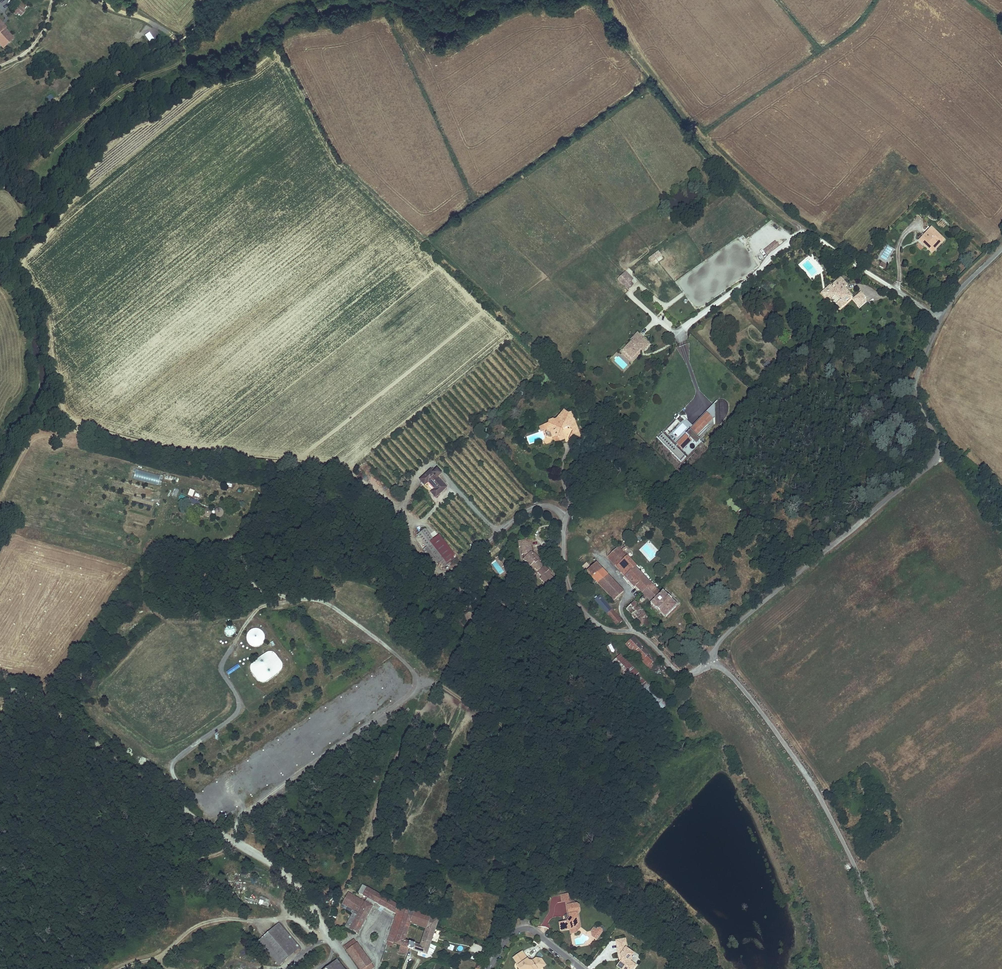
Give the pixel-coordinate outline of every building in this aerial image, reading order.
[(25,11),(16,3),(10,9),(16,14),(18,12),(21,16),(25,11)] [(2,48),(13,38),(10,34),(8,35),(2,29),(6,26),(0,20),(0,45),(2,48)] [(919,238),(932,251),(944,239),(932,226),(926,232),(928,233),(925,235),(922,236),(919,238)] [(776,241),(763,250),(767,255),(779,246),(776,241)] [(659,251),(648,259),(651,264),(662,256),(659,251)] [(633,283),(622,272),(619,275),(630,286),(633,283)] [(619,275),(616,278),(627,288),(630,286),(619,275)] [(826,291),(833,299),(837,305),(840,302),(843,305),(847,302),(846,301),(851,296),(846,291),(844,292),(842,290),(848,286),(843,280),(839,283),(838,281),(831,286),(830,285),(826,289),(827,290),(826,291)] [(870,285),(877,292),(880,288),(873,282),(870,285)] [(826,289),(821,293),(829,302),(833,299),(826,291),(827,290),(826,289)] [(867,297),(862,292),(856,297),(862,306),(866,302),(864,300),(867,297)] [(862,306),(856,297),(854,299),(861,307),(862,306)] [(637,332),(630,339),(631,340),(625,346),(628,349),(625,352),(631,358),(640,349),(642,350),(646,346),(640,340),(643,338),(641,336),(638,333),(637,332)] [(649,343),(643,338),(640,340),(646,346),(649,343)] [(642,350),(640,349),(631,358),(625,352),(622,350),(621,349),(619,351),(621,352),(630,361),(631,362),(642,350)] [(768,360),(762,367),(767,370),(772,364),(768,360)] [(567,411),(564,409),(560,413),(561,414),(560,416),(558,415),(555,420),(553,418),(549,419),(548,422),(548,423),(546,426),(547,428),(548,430),(551,431),(553,435),(553,436),(556,435),(560,436),(561,439),(565,437),(562,429),(563,427),(569,425),(573,428),(576,423),(572,420),(573,419),(572,417),(573,416),(573,415),(573,414),(572,414),(572,413),(571,413),(570,414),(569,413),(568,412),(567,411)] [(705,424),(711,418),(712,417),(706,412),(705,413),(700,418),(705,424)] [(689,430),(677,443),(683,449),(691,440),(695,444),(700,440),(694,435),(705,424),(700,418),(692,426),(686,419),(682,423),(689,430)] [(576,439),(582,438),(576,423),(573,428),(573,429),(569,436),(576,439)] [(662,432),(657,437),(681,462),(686,457),(662,432)] [(430,469),(419,479),(435,495),(446,484),(438,477),(437,478),(436,477),(437,476),(436,475),(440,471),(436,467),(432,471),(430,469)] [(133,470),(131,480),(161,485),(163,475),(133,470)] [(198,507),(201,499),(192,496),(189,504),(198,507)] [(214,514),(220,518),(224,512),(218,508),(214,514)] [(433,538),(424,528),(418,534),(427,545),(423,549),(436,564),(440,560),(445,565),(457,555),(438,533),(433,538)] [(544,585),(553,579),(550,575),(547,572),(549,571),(546,566),(544,567),(541,562),(537,558),(538,557),(536,554),(533,551),(532,545),(527,547),(526,542),(520,543),(521,549),(523,549),(524,554),(526,554),(527,559),(528,561),(529,560),(533,565),(534,564),(536,568),(539,571),(538,572),(541,576),(539,578),(544,585)] [(618,547),(607,557),(615,566),(627,555),(618,547)] [(637,566),(627,555),(615,566),(637,588),(638,587),(643,592),(651,583),(636,567),(637,566)] [(533,565),(529,560),(528,561),(527,562),(533,570),(536,568),(534,564),(533,565)] [(608,577),(595,563),(586,572),(599,585),(608,577)] [(623,592),(608,577),(599,585),(614,600),(623,592)] [(656,588),(651,583),(643,592),(645,594),(647,596),(656,588)] [(635,600),(625,609),(641,626),(650,619),(638,606),(647,597),(652,602),(650,604),(664,618),(677,606),(663,591),(661,593),(656,588),(647,596),(645,594),(636,602),(635,600)] [(623,622),(599,595),(595,599),(617,626),(623,622)] [(135,620),(141,625),(144,621),(138,617),(135,620)] [(130,633),(138,626),(135,623),(127,630),(130,633)] [(229,638),(236,633),(231,626),(224,631),(229,638)] [(265,642),(261,627),(246,632),(250,647),(265,642)] [(666,671),(636,637),(628,644),(658,677),(666,671)] [(666,703),(622,652),(612,661),(655,713),(666,703)] [(276,655),(263,663),(261,660),(249,667),(260,684),(285,669),(276,655)] [(370,899),(374,891),(367,888),(363,895),(370,899)] [(374,901),(378,894),(374,891),(370,899),(374,901)] [(361,900),(349,893),(341,905),(353,911),(345,927),(354,932),(357,934),(373,906),(361,900)] [(378,894),(374,901),(396,914),(400,906),(378,894)] [(568,902),(565,903),(567,917),(569,916),(567,907),(576,905),(571,902),(571,899),(568,902)] [(579,907),(576,905),(567,907),(569,916),(570,919),(567,923),(560,924),(561,932),(570,930),(575,930),(577,927),(576,924),(580,924),(579,914),(580,913),(579,907)] [(426,929),(430,917),(414,911),(414,912),(406,909),(400,907),(398,912),(405,914),(398,938),(404,940),(410,924),(426,929)] [(405,914),(398,912),(390,936),(398,938),(405,914)] [(430,917),(426,929),(421,946),(419,952),(428,955),(439,920),(430,917)] [(581,928),(580,924),(576,924),(577,927),(575,930),(570,930),(571,934),(577,934),(581,928)] [(594,935),(598,938),(604,931),(603,929),(602,928),(599,928),(597,931),(594,935)] [(408,948),(410,942),(404,940),(398,938),(390,936),(388,941),(400,945),(398,952),(406,954),(408,948)] [(279,965),(283,962),(262,938),(258,941),(279,965)] [(360,968),(372,968),(374,967),(371,963),(370,962),(365,965),(364,964),(365,961),(368,959),(355,939),(344,947),(360,968)] [(419,952),(421,946),(410,942),(408,948),(419,952)] [(616,945),(618,958),(621,958),(621,961),(620,961),(620,962),(617,966),(616,967),(619,968),(623,968),(629,968),(630,968),(633,968),(635,966),(630,962),(632,959),(630,958),(633,954),(627,950),(626,944),(616,945)] [(514,959),(519,967),(518,967),(520,968),(542,968),(545,967),(541,961),(535,960),(532,962),(529,962),(528,960),(523,953),(514,959)] [(337,960),(336,961),(336,960),(334,961),(335,962),(327,968),(344,968),(337,960)]
